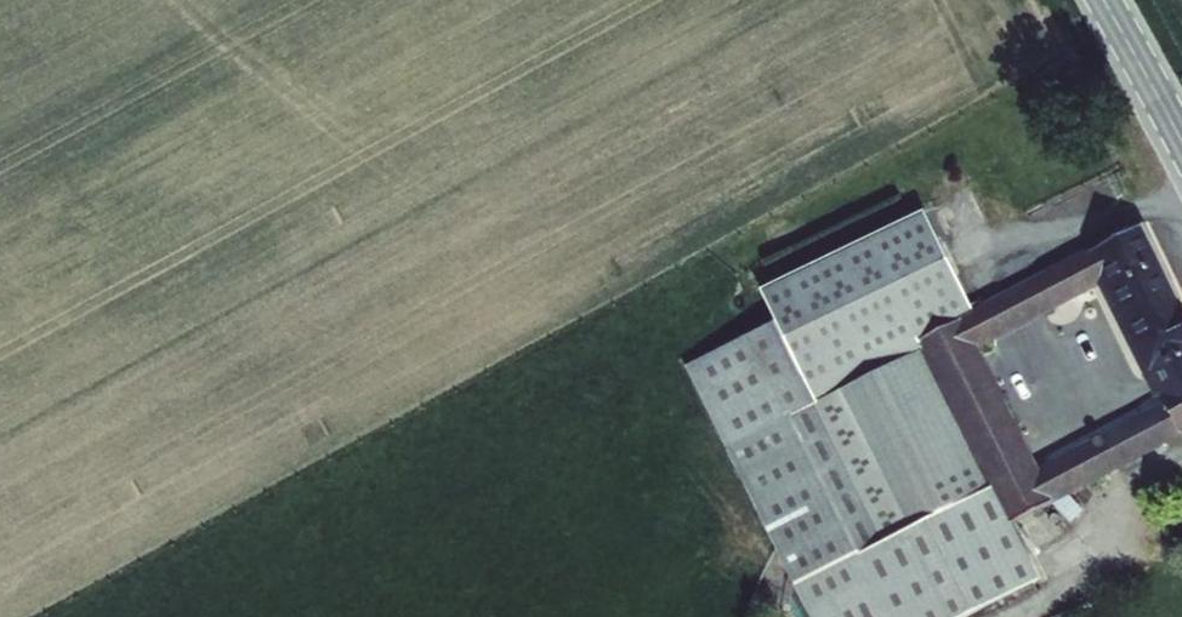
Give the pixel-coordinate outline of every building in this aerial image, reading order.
[(1004,527),(1181,435),(1181,318),(1134,222),(962,307),(909,206),(751,291),(769,323),(679,369),(807,616),(970,616),(1034,584),(1004,527)]
